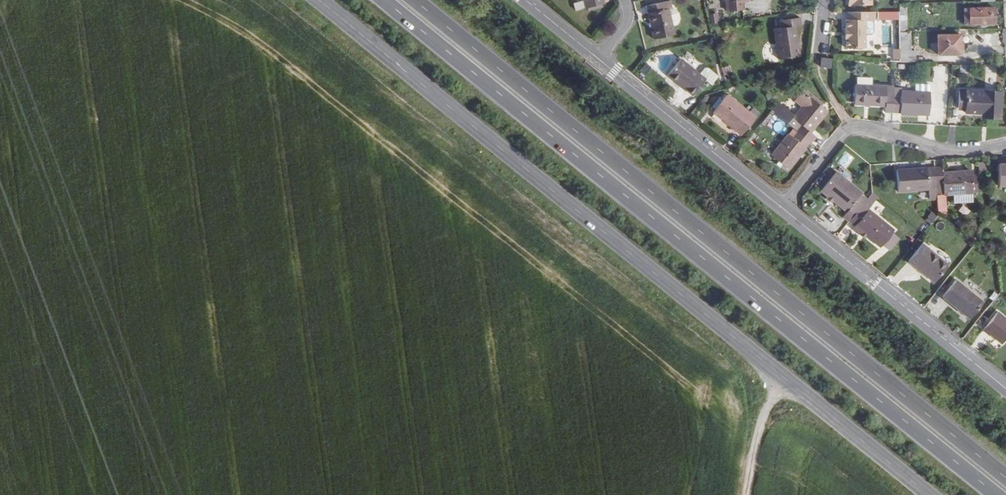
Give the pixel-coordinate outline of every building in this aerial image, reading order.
[(578,3),(584,1),(586,9),(604,4),(603,0),(578,0),(578,3)] [(731,1),(725,1),(726,12),(742,10),(741,0),(731,0),(731,1)] [(647,7),(654,40),(675,35),(668,2),(647,7)] [(905,5),(898,5),(899,32),(906,32),(905,5)] [(964,25),(994,23),(994,9),(963,10),(964,25)] [(875,20),(875,12),(847,12),(847,19),(845,19),(845,28),(843,28),(843,39),(845,39),(844,48),(871,48),(871,20),(875,20)] [(711,14),(712,23),(720,22),(718,13),(711,14)] [(796,27),(801,26),(800,18),(780,21),(781,29),(774,30),(779,59),(799,57),(796,27)] [(909,32),(906,32),(899,32),(900,62),(915,63),(914,51),(910,52),(909,32)] [(938,55),(960,54),(960,35),(938,36),(938,37),(930,37),(931,53),(938,53),(938,55)] [(820,67),(830,68),(832,59),(821,58),(820,67)] [(697,73),(681,60),(668,76),(693,96),(705,80),(711,85),(718,77),(706,67),(703,67),(697,73)] [(645,64),(639,71),(645,75),(651,68),(645,64)] [(857,85),(872,86),(872,78),(857,77),(857,85)] [(930,84),(916,84),(915,93),(929,93),(930,84)] [(893,114),(894,89),(894,87),(872,86),(857,85),(856,85),(855,105),(886,106),(886,113),(893,114)] [(915,93),(901,92),(901,89),(894,89),(893,114),(900,114),(901,114),(929,115),(930,93),(929,93),(915,93)] [(1001,119),(1003,93),(959,91),(958,109),(965,110),(965,113),(982,114),(982,118),(1001,119)] [(802,108),(796,116),(778,102),(772,111),(778,116),(787,124),(796,131),(810,142),(815,137),(810,133),(827,111),(803,92),(795,102),(802,108)] [(713,113),(742,135),(756,118),(728,96),(713,113)] [(788,169),(810,142),(796,131),(791,137),(788,135),(772,156),(788,169)] [(772,152),(778,144),(773,140),(767,148),(772,152)] [(937,200),(935,167),(897,170),(898,192),(929,190),(929,200),(937,200)] [(935,167),(937,200),(938,213),(946,212),(945,195),(954,194),(954,203),(972,202),(973,193),(978,193),(977,177),(971,177),(971,171),(943,172),(942,167),(935,167)] [(849,222),(867,200),(861,195),(862,194),(836,172),(821,191),(847,212),(843,217),(849,222)] [(873,193),(867,200),(849,222),(881,248),(883,245),(890,251),(900,240),(892,234),(895,231),(869,210),(879,198),(873,193)] [(933,224),(937,215),(930,211),(926,221),(933,224)] [(923,244),(909,262),(935,283),(949,266),(923,244)] [(957,281),(943,297),(970,319),(983,303),(957,281)] [(984,329),(990,334),(991,333),(1003,343),(1005,339),(1005,319),(998,313),(984,329)]
